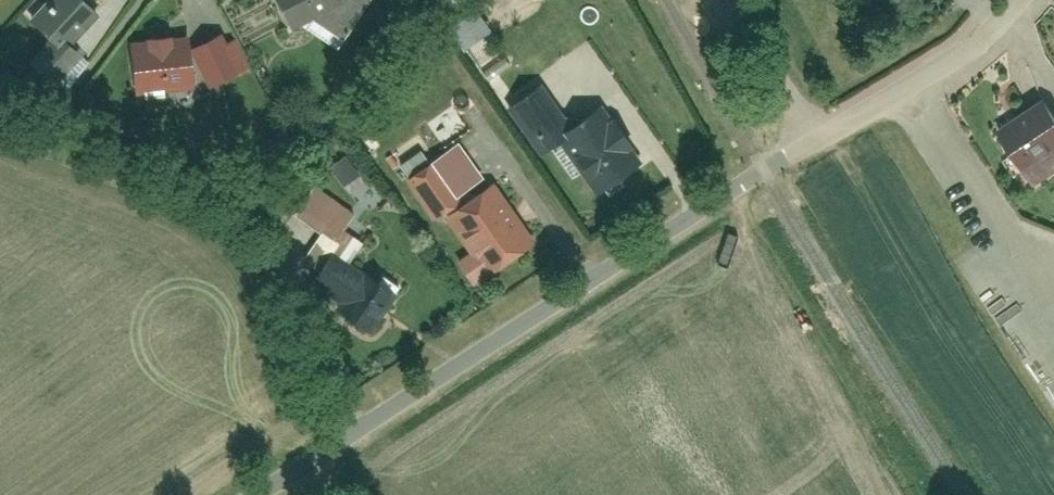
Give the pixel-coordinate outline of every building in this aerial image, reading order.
[(43,1),(32,17),(60,36),(84,0),(42,0),(43,1)] [(281,13),(307,3),(338,20),(350,0),(277,0),(281,13)] [(1040,7),(1053,19),(1053,0),(1046,0),(1040,7)] [(71,49),(47,32),(31,54),(56,71),(71,49)] [(143,43),(153,98),(220,91),(254,71),(233,34),(209,48),(208,35),(143,43)] [(1030,93),(986,123),(1017,167),(1053,142),(1053,129),(1030,93)] [(599,189),(637,163),(625,146),(631,142),(616,122),(611,126),(599,109),(561,136),(599,189)] [(421,213),(453,193),(425,149),(393,168),(421,213)] [(491,175),(434,211),(474,272),(530,236),(491,175)] [(349,261),(370,228),(321,198),(300,231),(349,261)]
